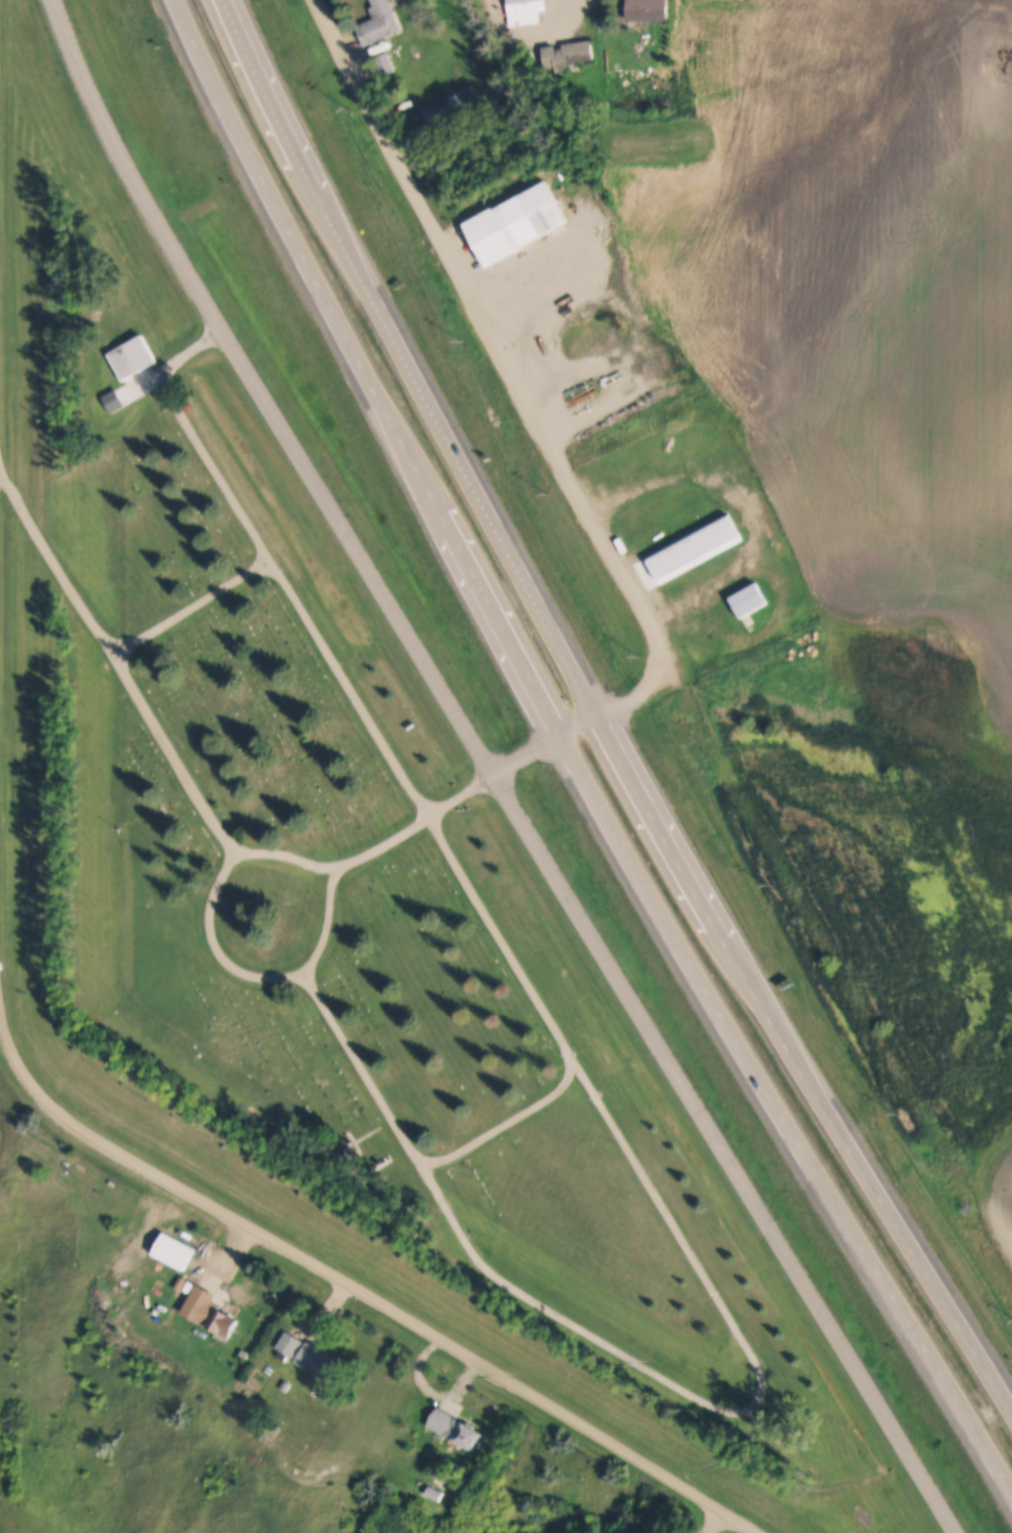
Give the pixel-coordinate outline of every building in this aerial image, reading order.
[(372,7),(369,0),(388,0),(402,31),(364,47),(355,26),(373,19),(369,8),(372,7)] [(510,26),(507,0),(544,0),(545,10),(537,11),(539,23),(510,26)] [(627,27),(627,0),(668,0),(668,20),(641,20),(640,27),(627,27)] [(623,30),(638,31),(638,40),(623,40),(623,30)] [(541,46),(554,45),(554,50),(562,49),(562,44),(590,40),(593,61),(566,65),(567,71),(556,73),(555,66),(544,68),(541,46)] [(373,58),(386,52),(394,71),(381,77),(373,58)] [(423,108),(450,93),(462,116),(435,131),(423,108)] [(464,222),(545,179),(568,222),(487,265),(464,222)] [(106,353),(141,334),(156,361),(122,381),(106,353)] [(646,555),(727,511),(742,538),(660,582),(646,555)] [(729,597),(757,581),(768,602),(740,617),(729,597)] [(163,1231),(195,1247),(183,1270),(152,1254),(163,1231)] [(142,1276),(146,1271),(153,1278),(149,1282),(142,1276)] [(181,1275),(186,1278),(179,1290),(174,1287),(181,1275)] [(197,1283),(216,1294),(212,1302),(240,1318),(229,1338),(181,1311),(197,1283)] [(286,1330),(302,1340),(292,1357),(275,1347),(286,1330)] [(307,1341),(344,1363),(331,1383),(294,1361),(307,1341)] [(285,1380),(291,1383),(285,1392),(279,1388),(285,1380)] [(438,1406),(484,1433),(474,1451),(427,1425),(438,1406)] [(428,1485),(442,1493),(438,1501),(424,1493),(428,1485)]
